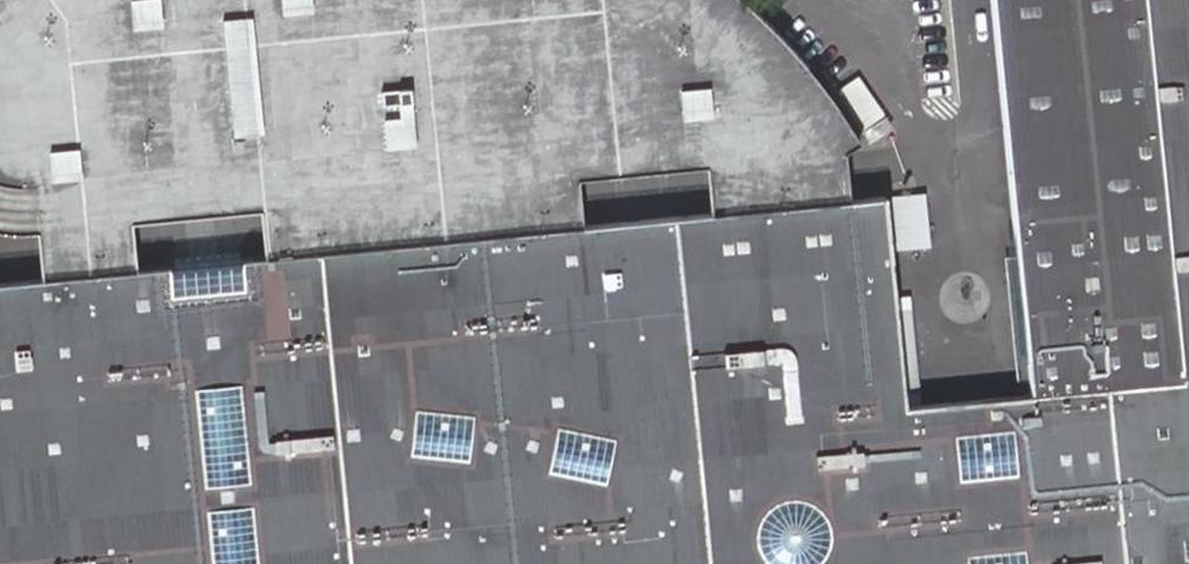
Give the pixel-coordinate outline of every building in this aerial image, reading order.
[(1029,399),(901,411),(881,200),(846,203),(712,216),(584,228),(263,259),(239,261),(242,290),(208,294),(171,297),(168,268),(135,271),(40,280),(0,284),(0,563),(1188,563),(1188,0),(991,0),(1029,399)] [(42,281),(137,271),(134,238),(132,222),(200,215),(259,208),(260,225),(264,259),(584,228),(580,194),(579,179),(707,167),(708,181),(711,215),(851,201),(847,167),(845,151),(860,140),(836,106),(808,68),(774,30),(741,0),(0,0),(0,230),(17,232),(37,233),(39,247),(42,281)]
